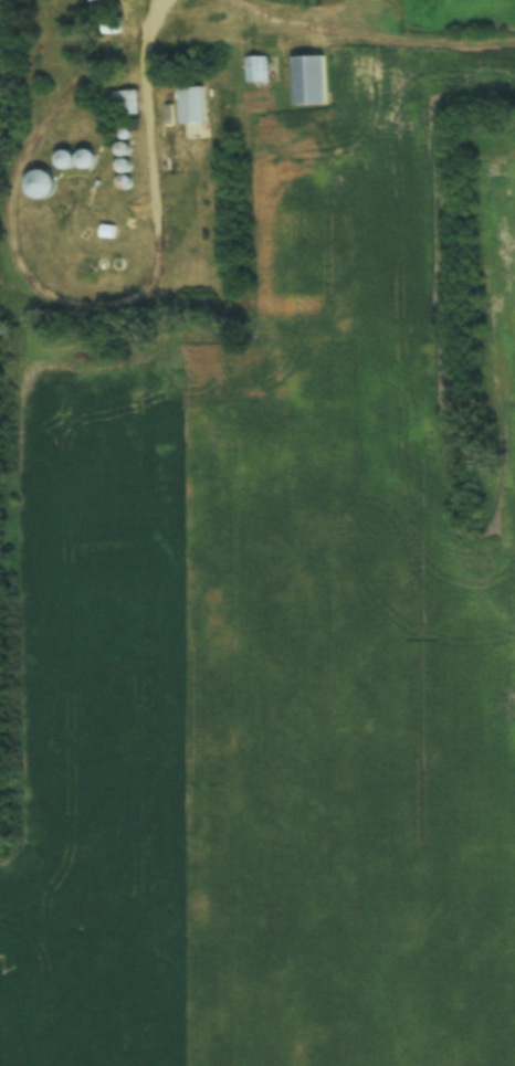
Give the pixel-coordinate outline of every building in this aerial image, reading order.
[(246,84),(269,84),(269,57),(246,57),(246,84)] [(327,57),(294,57),(294,106),(327,106),(327,57)] [(181,124),(207,124),(207,88),(181,88),(181,124)] [(140,116),(140,92),(110,92),(110,116),(140,116)] [(73,163),(90,172),(98,157),(83,148),(77,159),(62,150),(55,163),(69,171),(73,163)] [(39,171),(28,194),(43,202),(54,179),(39,171)] [(121,189),(130,190),(131,178),(122,177),(121,189)] [(113,240),(115,228),(104,226),(102,238),(113,240)]
